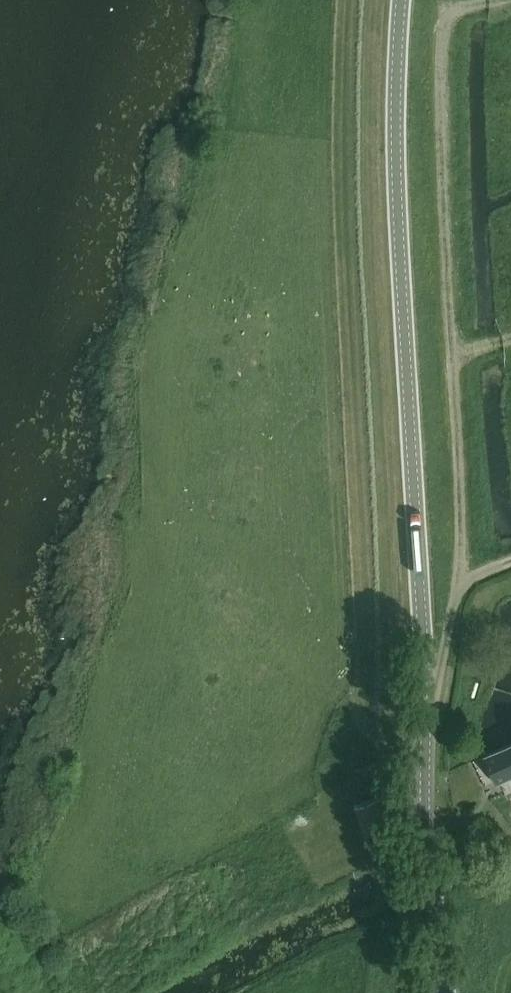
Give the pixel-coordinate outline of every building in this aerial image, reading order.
[(473,760),(486,788),(497,783),(497,784),(501,782),(507,796),(510,794),(510,742),(484,755),(473,760)] [(391,839),(377,799),(355,807),(369,847),(391,839)]
